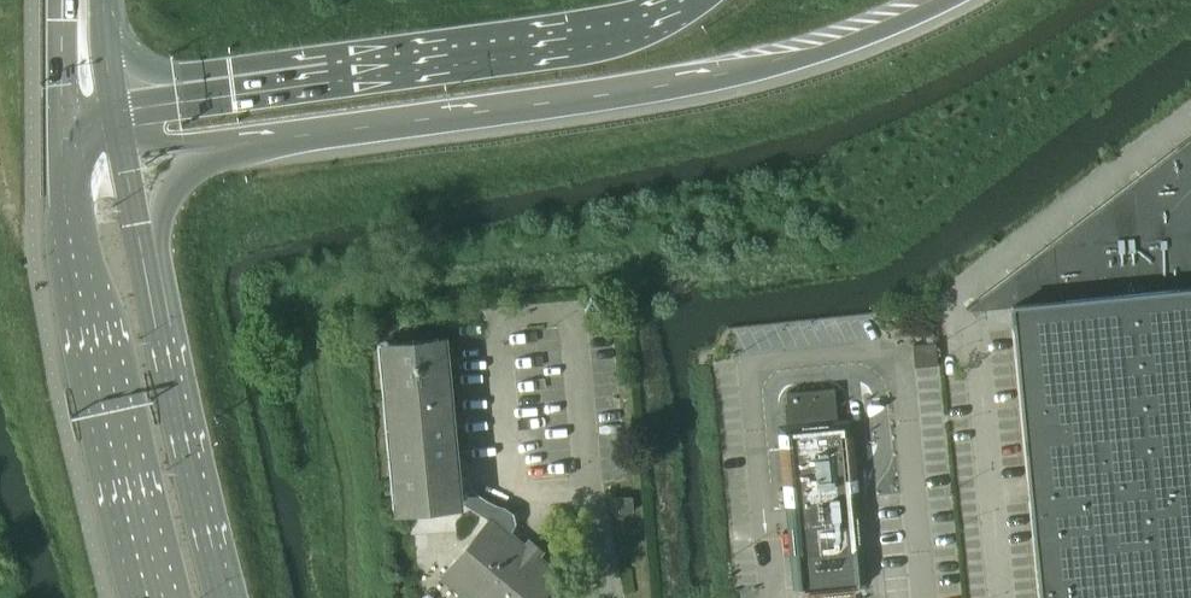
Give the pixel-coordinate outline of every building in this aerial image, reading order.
[(1010,304),(1011,314),(1039,597),(1190,597),(1190,134),(965,306),(966,308),(1010,304)] [(917,364),(941,363),(940,342),(916,343),(917,364)] [(451,475),(439,345),(386,350),(400,499),(461,494),(459,474),(451,475)] [(794,505),(800,560),(856,555),(844,427),(838,427),(834,388),(787,392),(788,406),(785,406),(788,433),(783,433),(784,444),(789,443),(793,486),(788,486),(790,505),(794,505)] [(617,498),(618,512),(633,511),(631,496),(617,498)] [(490,516),(451,564),(475,585),(465,597),(541,597),(561,574),(539,556),(543,551),(528,539),(524,544),(490,516)]
